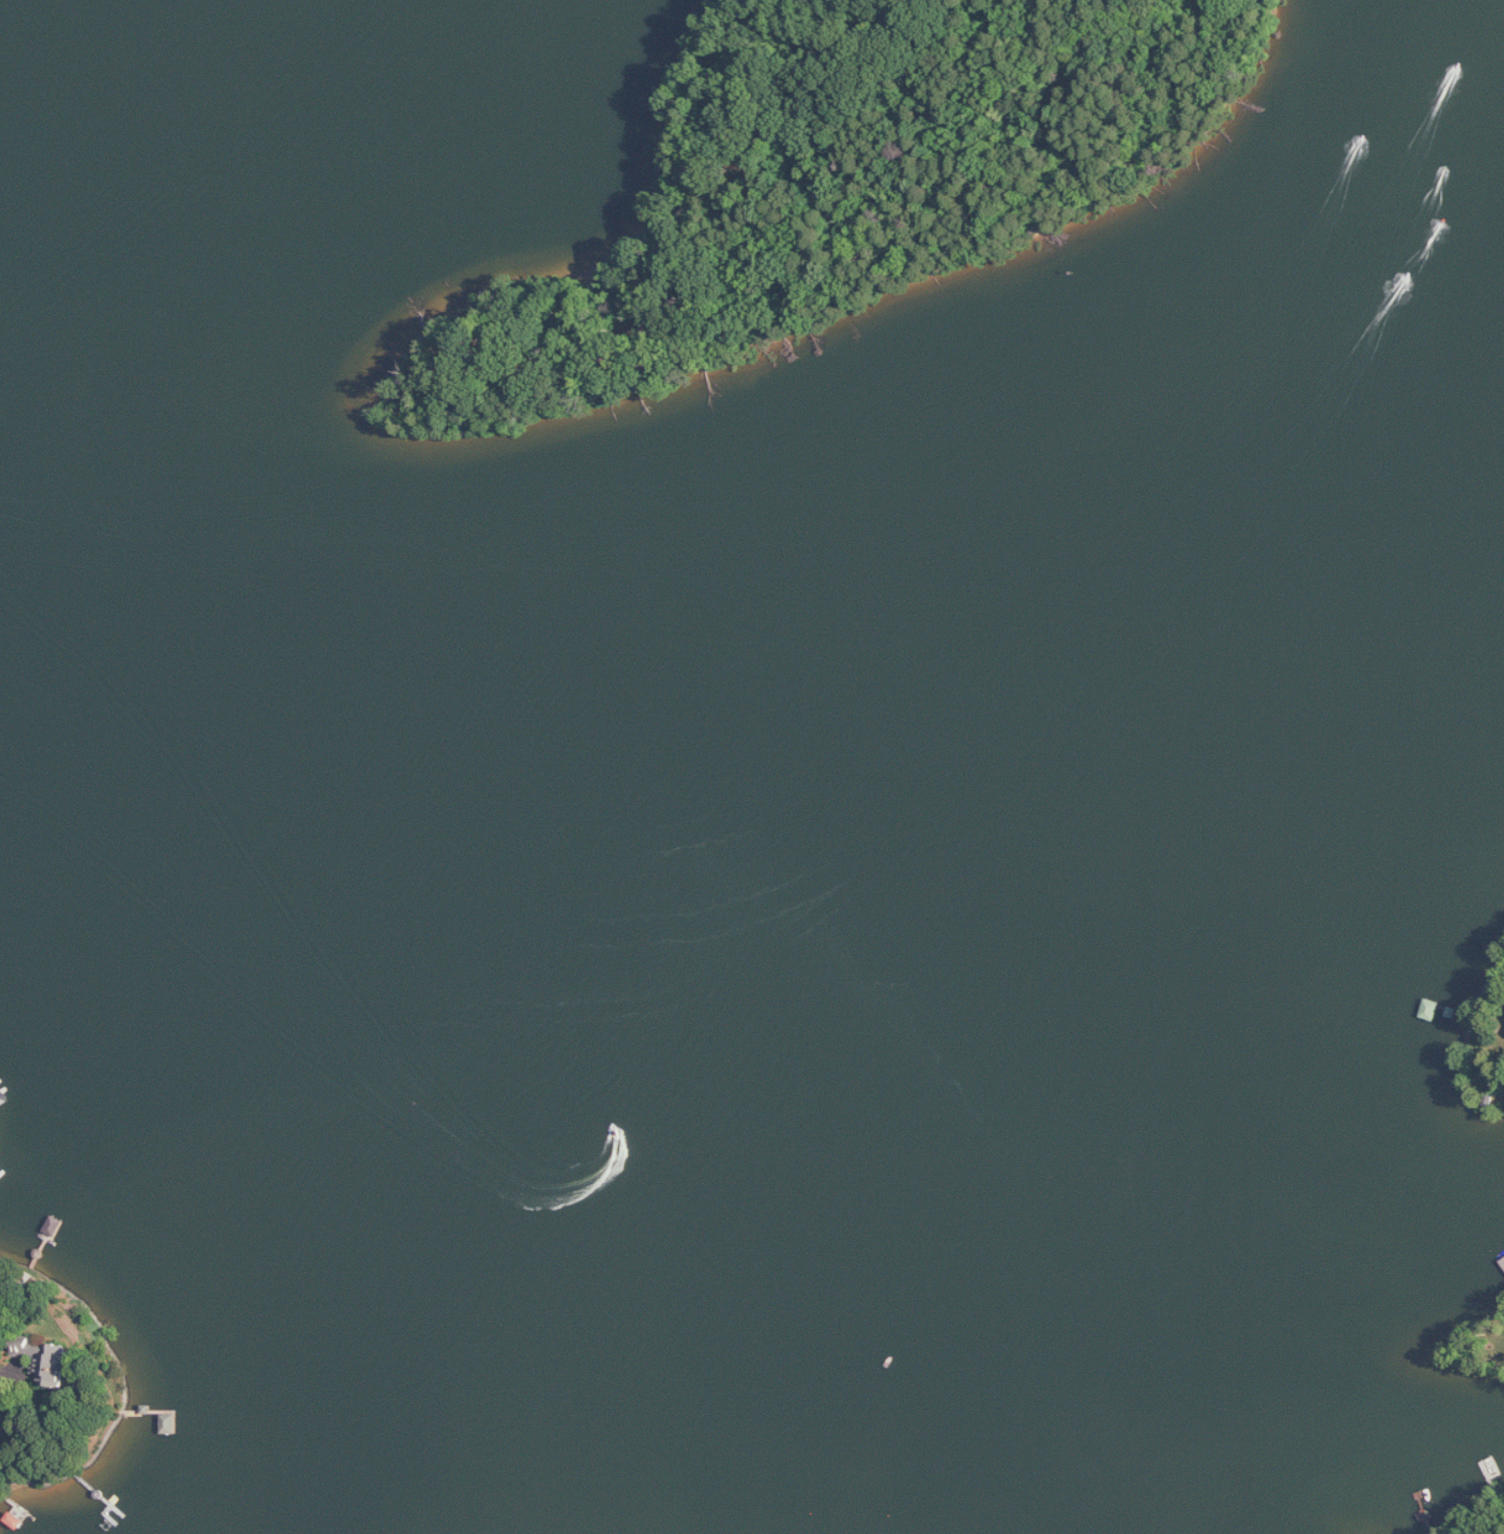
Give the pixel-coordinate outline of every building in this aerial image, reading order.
[(66,1387),(67,1372),(71,1372),(72,1344),(18,1341),(17,1356),(36,1357),(34,1385),(66,1387)]
